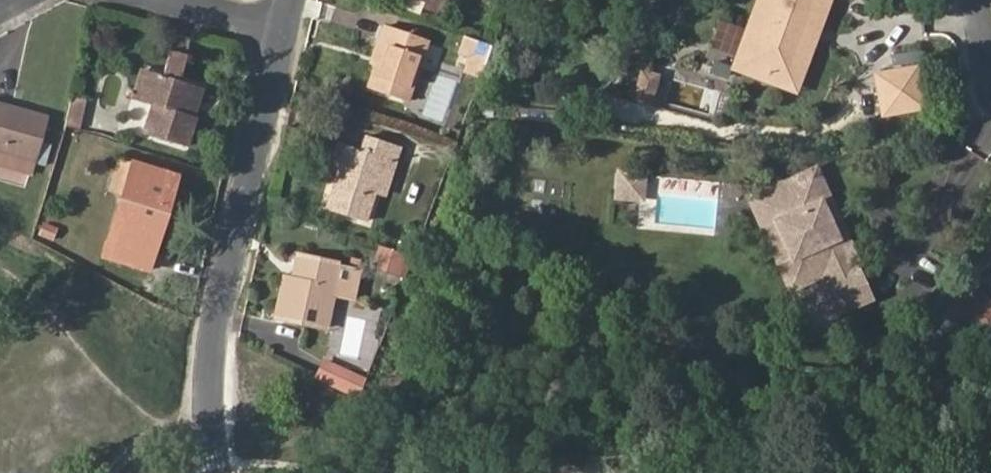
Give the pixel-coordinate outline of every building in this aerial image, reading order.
[(446,15),(451,0),(426,0),(424,8),(446,15)] [(722,69),(785,93),(820,0),(813,0),(781,85),(729,66),(754,0),(747,0),(722,69)] [(729,66),(781,85),(813,0),(754,0),(729,66)] [(368,88),(405,101),(427,40),(384,25),(370,63),(375,65),(368,88)] [(463,35),(456,54),(466,58),(485,65),(493,44),(463,35)] [(195,116),(185,113),(192,86),(179,81),(187,54),(170,50),(162,75),(138,69),(130,96),(138,99),(129,127),(186,143),(195,116)] [(461,74),(480,81),(484,68),(485,65),(466,58),(461,74)] [(642,65),(633,100),(655,106),(664,71),(642,65)] [(919,78),(885,88),(894,122),(929,112),(919,78)] [(195,116),(203,89),(192,86),(185,113),(195,116)] [(66,123),(79,127),(87,98),(72,94),(66,123)] [(29,177),(46,115),(0,103),(0,168),(29,177)] [(635,108),(619,106),(616,137),(631,139),(635,108)] [(328,205),(367,218),(386,156),(398,159),(402,145),(364,132),(360,146),(347,142),(328,205)] [(103,254),(147,267),(169,198),(163,197),(171,172),(118,156),(109,187),(123,191),(103,254)] [(646,200),(649,166),(618,164),(616,198),(646,200)] [(169,198),(177,174),(171,172),(163,197),(169,198)] [(767,212),(801,197),(799,192),(735,220),(774,309),(789,303),(759,234),(774,227),(767,212)] [(767,212),(774,227),(759,234),(789,303),(814,292),(820,304),(812,308),(824,336),(856,322),(801,197),(767,212)] [(374,268),(393,273),(400,250),(382,244),(374,268)] [(334,295),(356,300),(363,267),(298,253),(294,274),(292,283),(282,281),(275,314),(328,324),(334,295)] [(294,274),(284,272),(282,281),(292,283),(294,274)] [(944,316),(990,341),(990,294),(964,280),(944,316)] [(824,336),(812,308),(789,317),(801,347),(824,336)]
